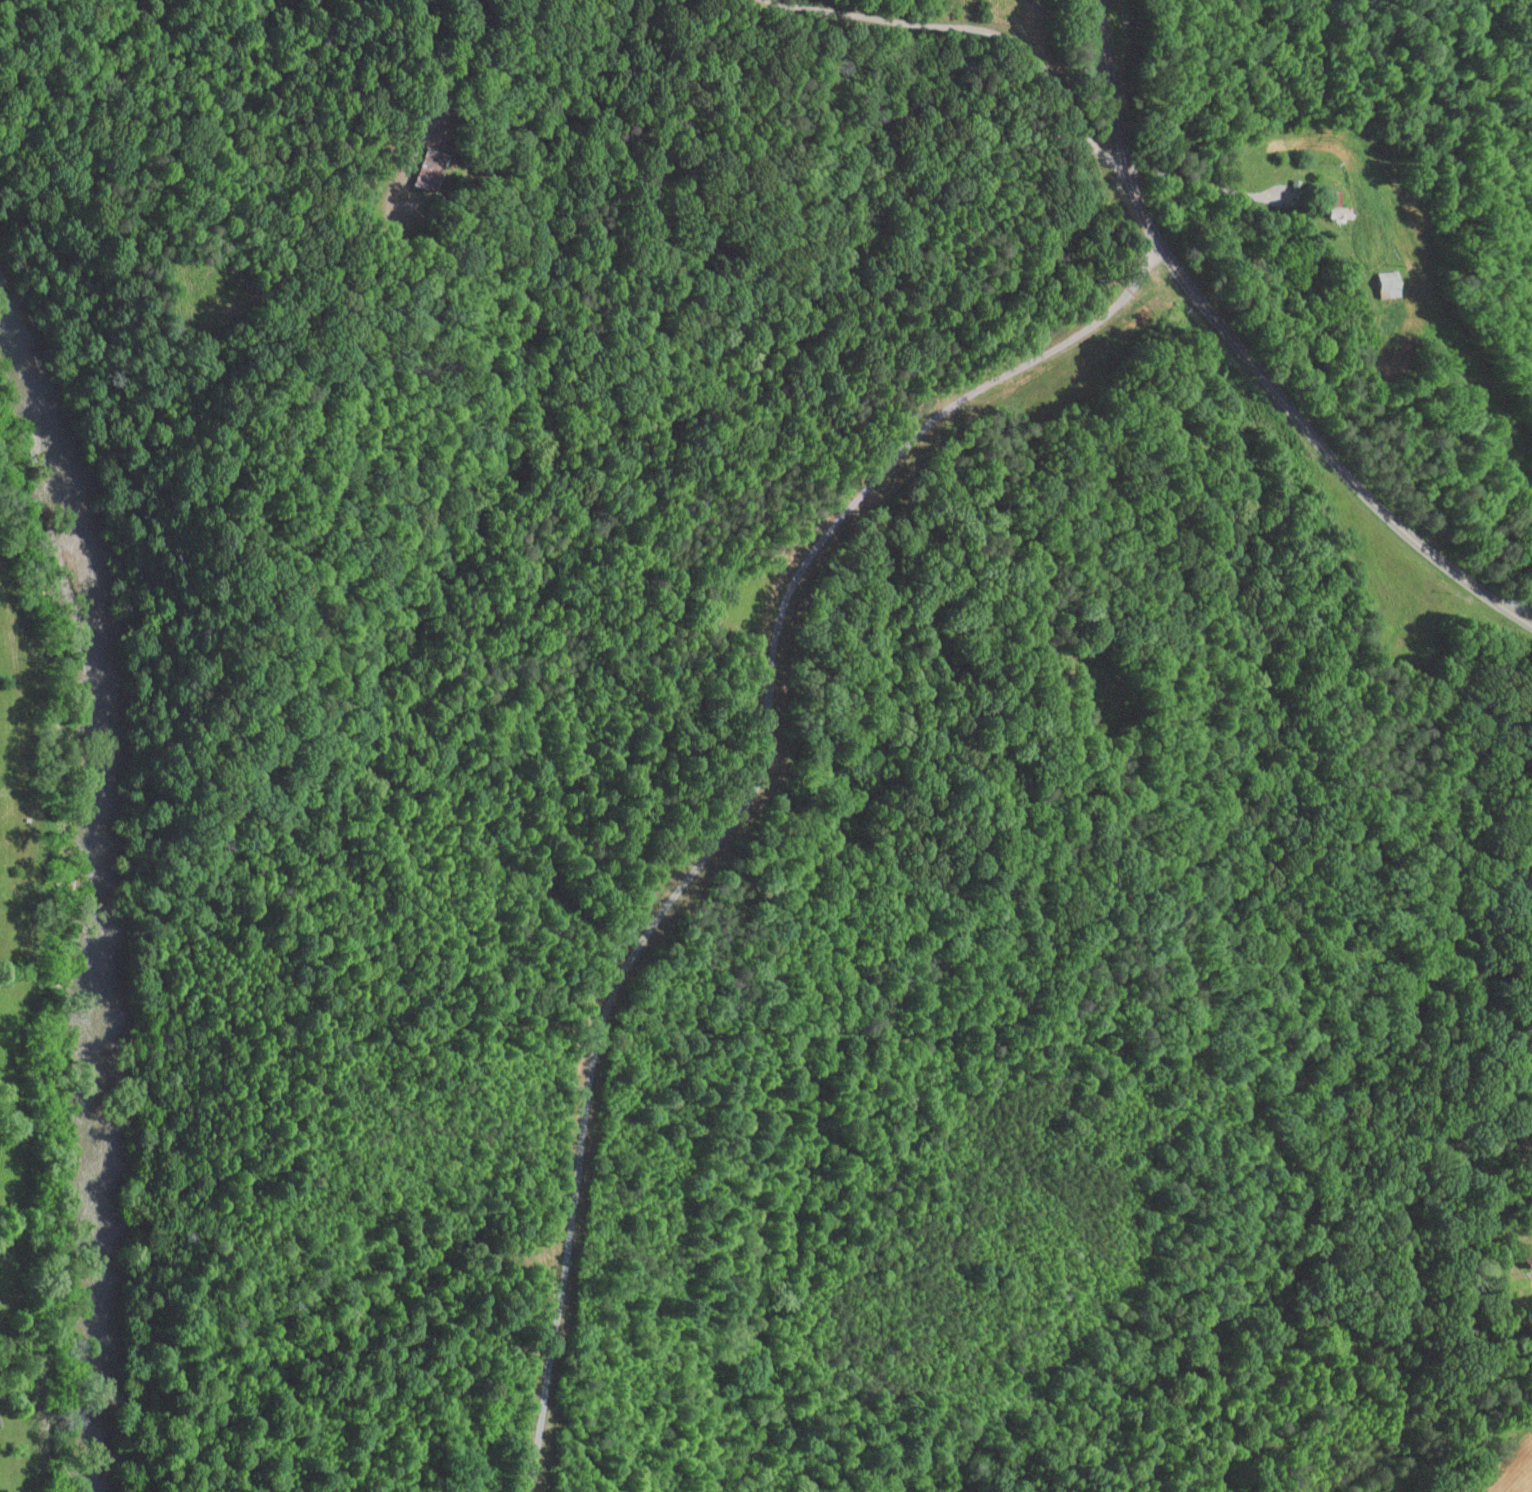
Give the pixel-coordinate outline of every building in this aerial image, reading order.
[(1402,296),(1400,280),(1379,282),(1381,298),(1402,296)]
